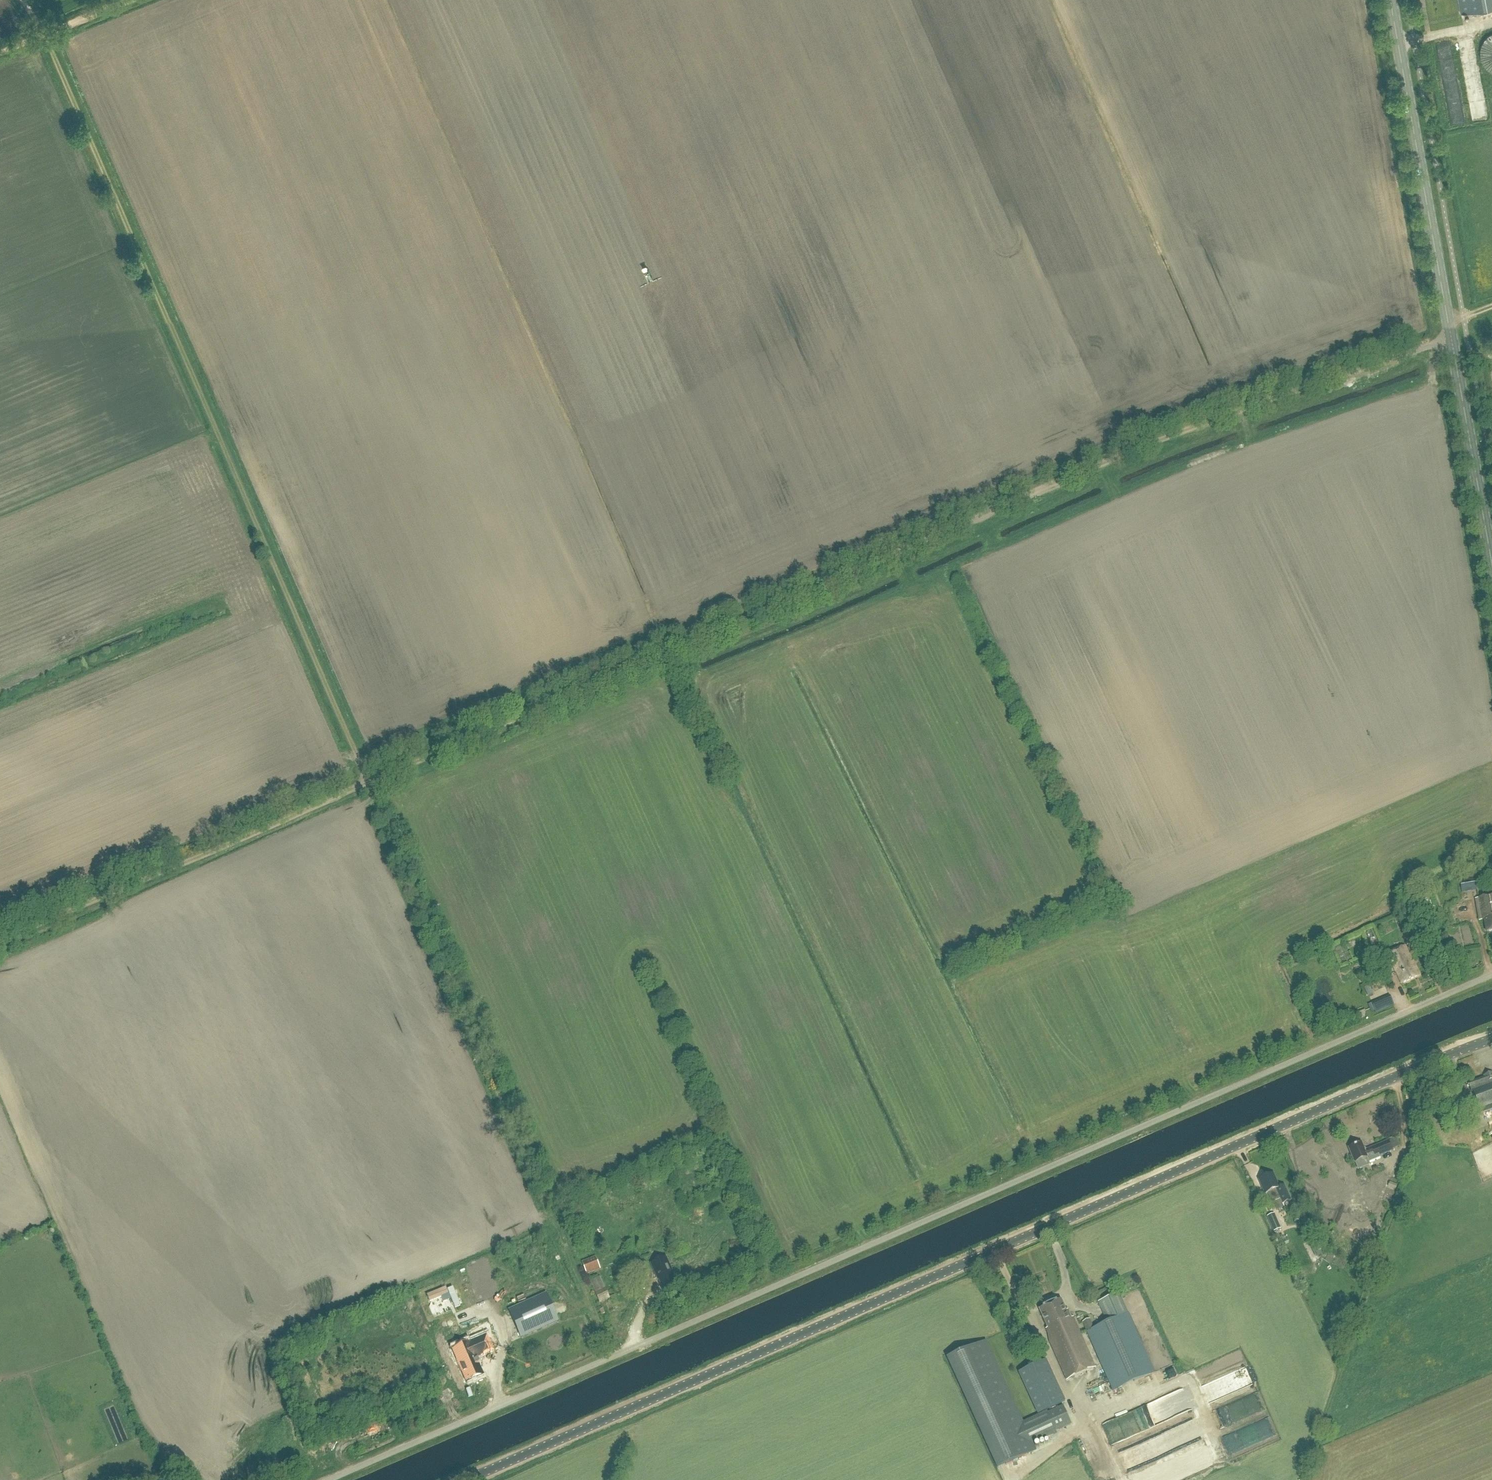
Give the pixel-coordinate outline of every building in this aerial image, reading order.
[(1461,13),(1491,8),(1491,0),(1458,0),(1461,13)] [(1480,52),(1480,54),(1480,56),(1481,57),(1481,59),(1482,61),(1483,63),(1484,64),(1485,66),(1486,67),(1487,68),(1489,70),(1491,71),(1491,33),(1489,34),(1487,35),(1486,37),(1485,38),(1484,40),(1483,41),(1482,43),(1481,45),(1481,46),(1480,48),(1480,50),(1480,52)] [(1477,892),(1475,880),(1460,882),(1462,894),(1477,892)] [(1478,900),(1482,922),(1484,921),(1486,933),(1491,932),(1491,897),(1478,900)] [(1413,966),(1405,948),(1387,956),(1395,972),(1396,972),(1401,985),(1420,976),(1414,965),(1413,966)] [(1378,1002),(1372,1004),(1376,1013),(1382,1010),(1378,1002)] [(1484,1077),(1484,1079),(1469,1085),(1472,1094),(1472,1093),(1480,1115),(1491,1111),(1491,1074),(1484,1077)] [(1430,1093),(1427,1083),(1417,1086),(1421,1096),(1430,1093)] [(1355,1163),(1359,1171),(1370,1167),(1369,1164),(1380,1160),(1379,1157),(1392,1151),(1389,1142),(1372,1149),(1365,1152),(1362,1145),(1349,1150),(1355,1163)] [(1279,1189),(1273,1176),(1260,1181),(1266,1195),(1268,1194),(1272,1204),(1275,1212),(1284,1208),(1281,1200),(1277,1190),(1279,1189)] [(1281,1230),(1274,1215),(1267,1218),(1274,1233),(1281,1230)] [(600,1271),(595,1258),(582,1263),(587,1276),(600,1271)] [(665,1259),(653,1265),(657,1274),(656,1275),(663,1290),(678,1284),(671,1268),(670,1269),(665,1259)] [(610,1300),(600,1278),(589,1284),(599,1305),(610,1300)] [(452,1292),(433,1301),(436,1307),(448,1302),(450,1307),(457,1304),(461,1313),(467,1310),(459,1292),(453,1295),(452,1292)] [(558,1322),(545,1294),(516,1307),(513,1300),(504,1303),(520,1339),(558,1322)] [(1128,1314),(1120,1295),(1099,1304),(1108,1324),(1094,1330),(1090,1320),(1083,1323),(1114,1392),(1155,1374),(1128,1314)] [(1066,1312),(1062,1302),(1040,1311),(1048,1330),(1046,1331),(1049,1338),(1050,1344),(1066,1381),(1096,1368),(1074,1318),(1072,1319),(1068,1311),(1066,1312)] [(623,1318),(631,1315),(628,1308),(620,1310),(623,1318)] [(470,1350),(460,1355),(467,1371),(471,1369),(476,1380),(490,1374),(483,1358),(486,1356),(479,1340),(467,1345),(470,1350)] [(997,1470),(1037,1452),(1033,1445),(1057,1434),(1057,1432),(1072,1425),(1063,1407),(1048,1414),(1047,1412),(1023,1423),(986,1342),(947,1360),(997,1470)] [(1044,1357),(1016,1371),(1036,1413),(1064,1400),(1044,1357)] [(1254,1432),(1225,1442),(1230,1455),(1265,1443),(1263,1436),(1256,1438),(1254,1432)]
